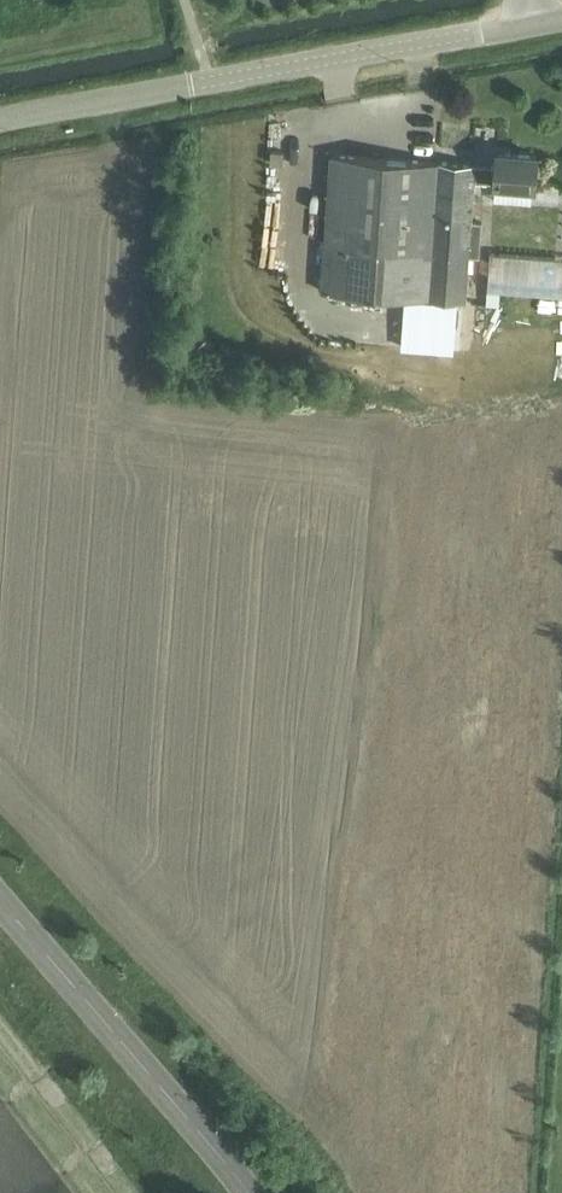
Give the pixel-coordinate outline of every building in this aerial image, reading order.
[(283,163),(284,151),(272,150),(271,162),(283,163)] [(322,291),(430,299),(430,307),(454,309),(454,301),(467,302),(471,255),(479,255),(481,221),(474,221),(478,181),(535,186),(538,154),(498,151),(497,165),(332,153),(322,291)] [(500,291),(561,296),(561,257),(490,252),(488,290),(500,291)]
